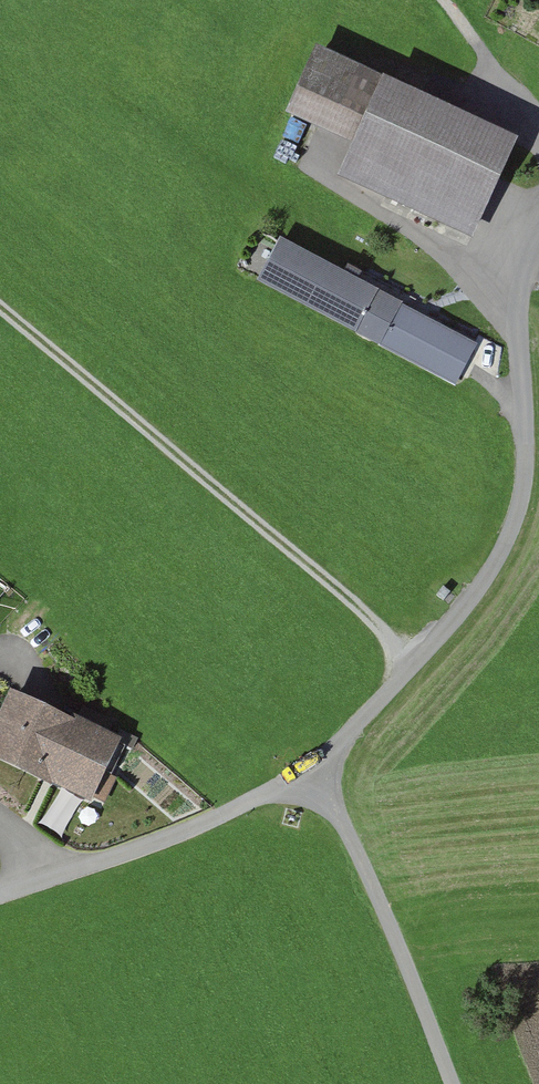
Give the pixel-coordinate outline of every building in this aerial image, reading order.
[(519,145),(316,51),(286,116),(354,147),(338,181),(473,243),(519,145)] [(478,346),(280,239),(257,282),(455,388),(478,346)] [(22,693),(0,739),(0,757),(104,806),(133,745),(22,693)]
